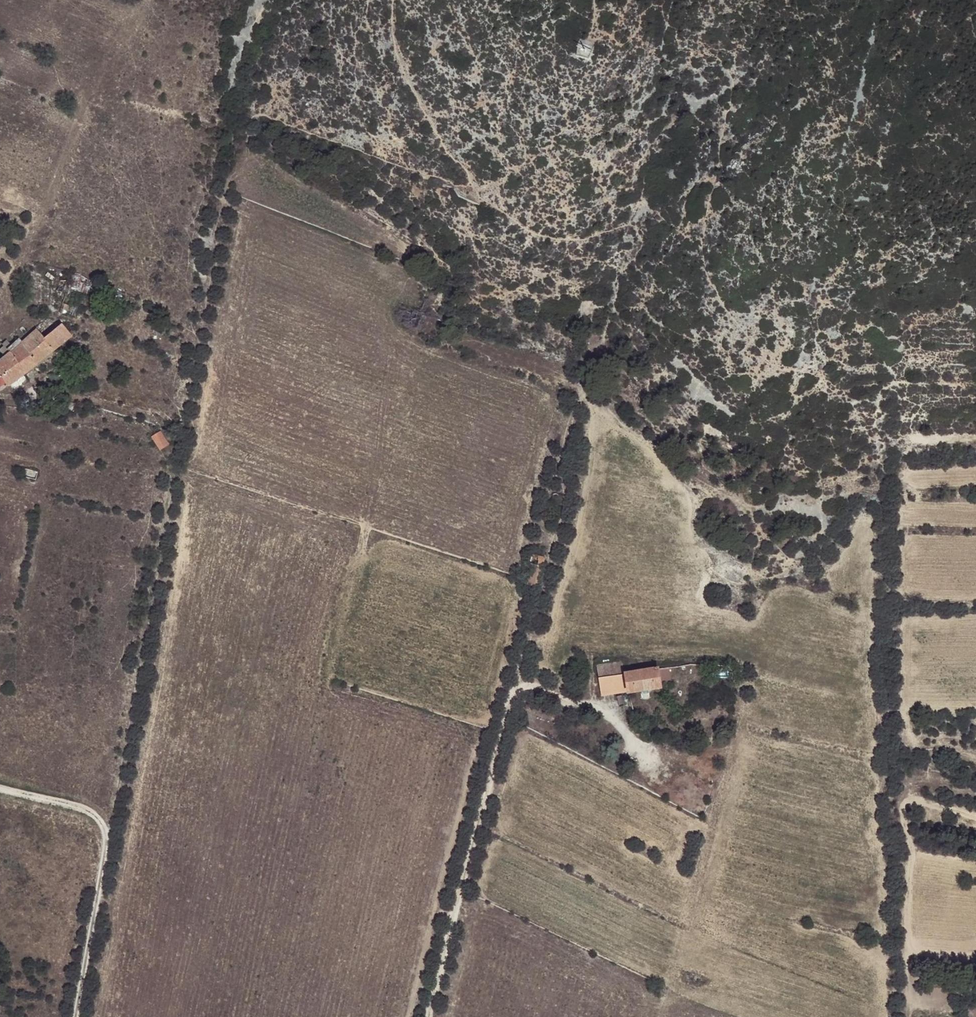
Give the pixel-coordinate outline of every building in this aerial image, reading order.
[(21,342),(38,362),(71,335),(62,323),(43,336),(35,329),(21,342)] [(0,348),(0,360),(0,361),(0,387),(6,383),(8,385),(35,365),(38,362),(21,342),(17,338),(10,345),(6,340),(1,344),(3,345),(0,348)] [(161,433),(152,437),(160,450),(168,446),(161,433)] [(598,675),(625,671),(623,662),(597,666),(598,675)] [(668,665),(658,667),(660,681),(670,680),(668,665)] [(633,670),(626,672),(628,688),(629,690),(660,686),(658,667),(640,670),(633,670)] [(628,688),(626,672),(625,671),(598,675),(601,692),(628,688)] [(703,979),(702,971),(692,972),(691,974),(691,979),(694,979),(703,979)]
